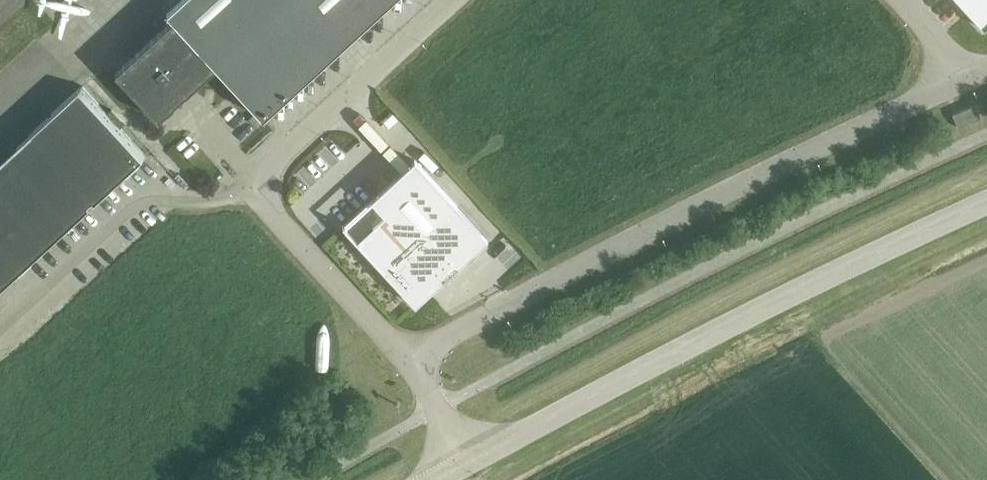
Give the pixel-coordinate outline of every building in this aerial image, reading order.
[(336,50),(391,0),(180,0),(166,13),(173,20),(115,73),(157,120),(215,66),(262,118),(336,50)] [(983,28),(986,24),(986,0),(958,0),(983,28)] [(88,207),(86,205),(91,201),(93,203),(145,155),(82,86),(29,134),(30,135),(0,162),(0,288),(88,207)] [(951,114),(957,127),(980,116),(974,103),(951,114)] [(484,235),(415,160),(342,226),(411,301),(484,235)]
